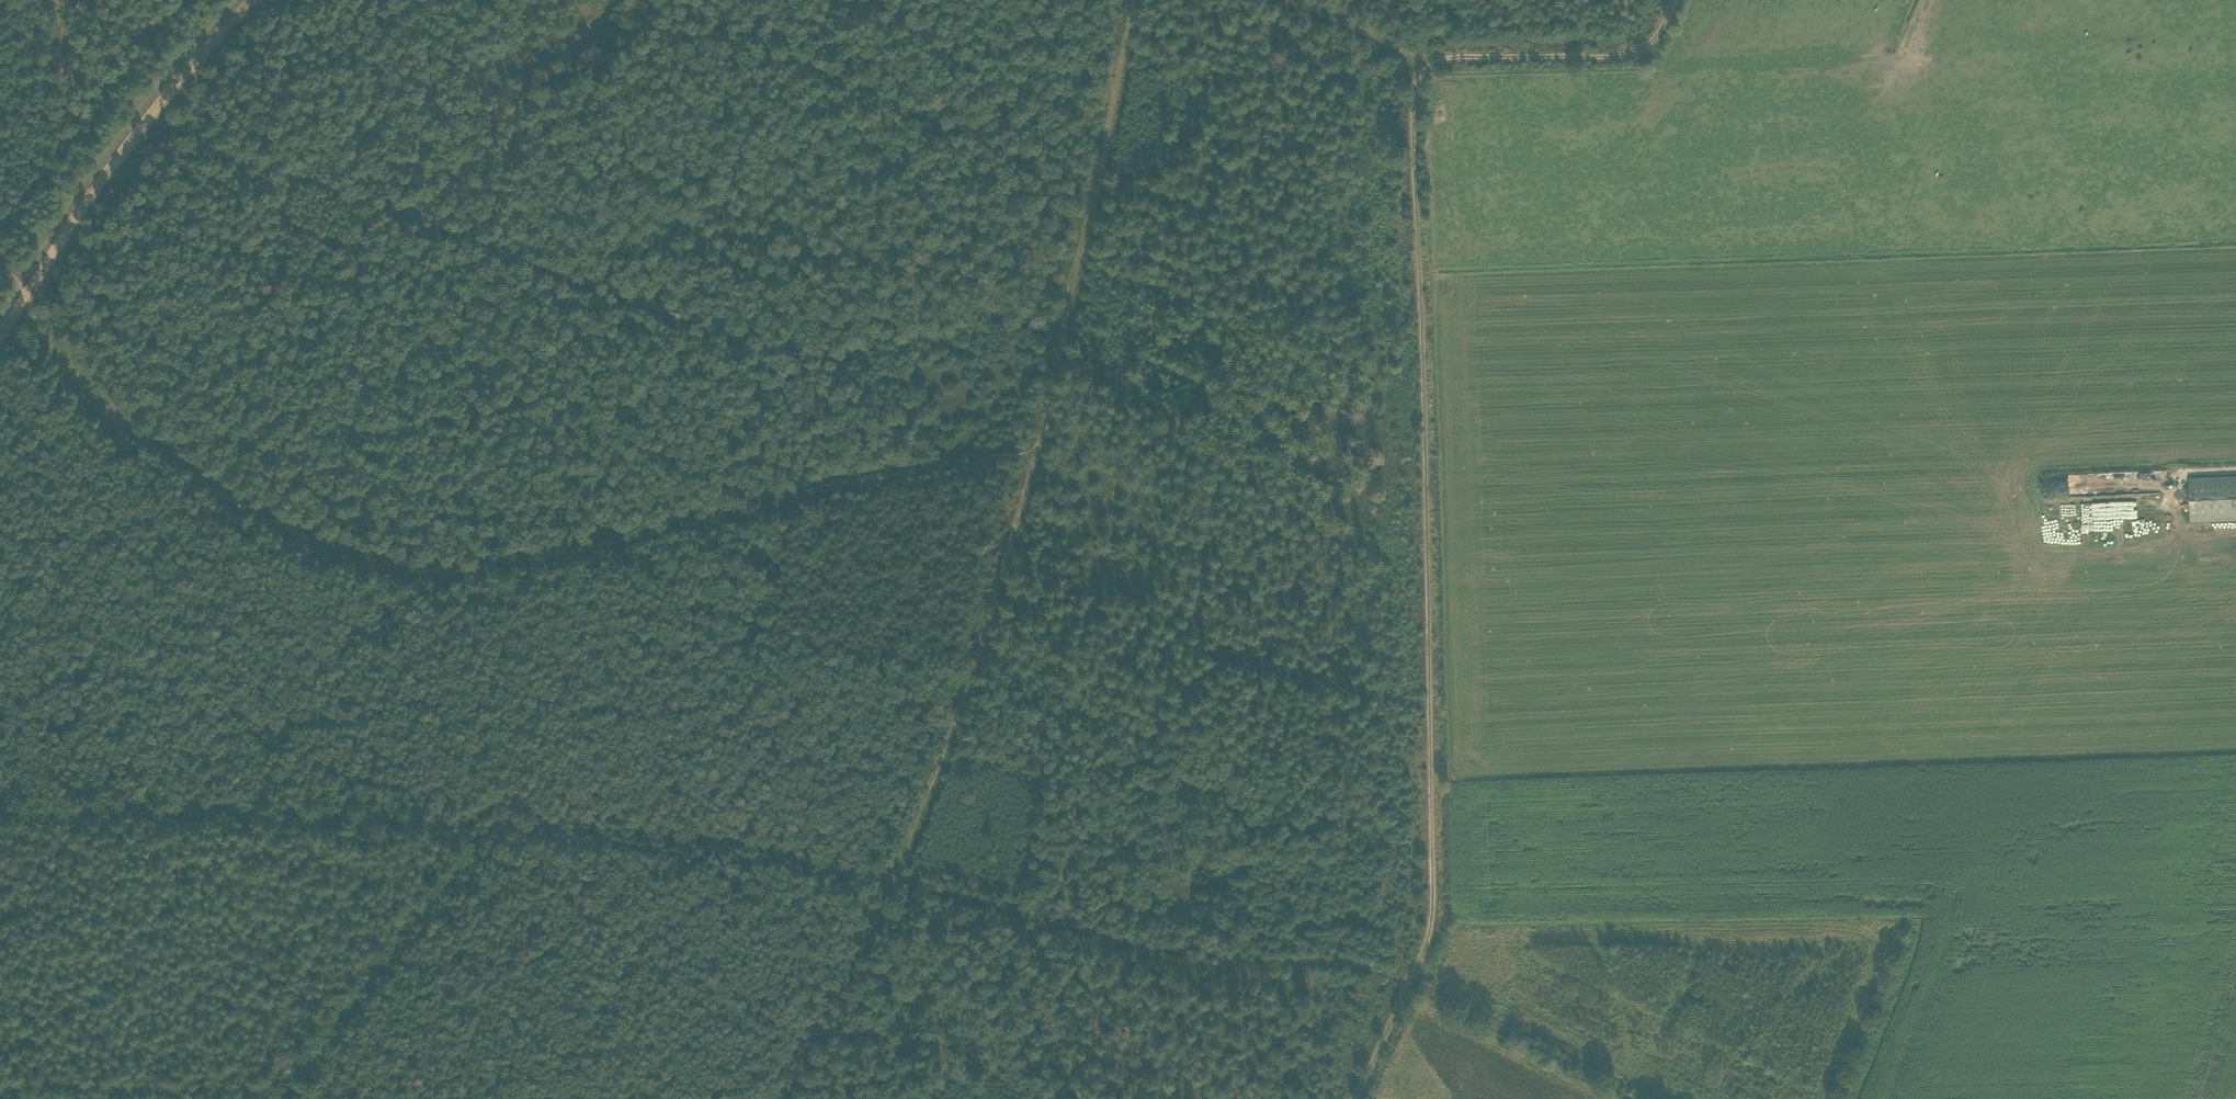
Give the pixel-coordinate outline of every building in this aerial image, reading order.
[(2189,479),(2191,521),(2235,519),(2235,476),(2189,479)] [(2130,500),(2130,523),(2150,524),(2150,501),(2130,500)] [(2061,502),(2062,526),(2078,526),(2077,502),(2061,502)]
